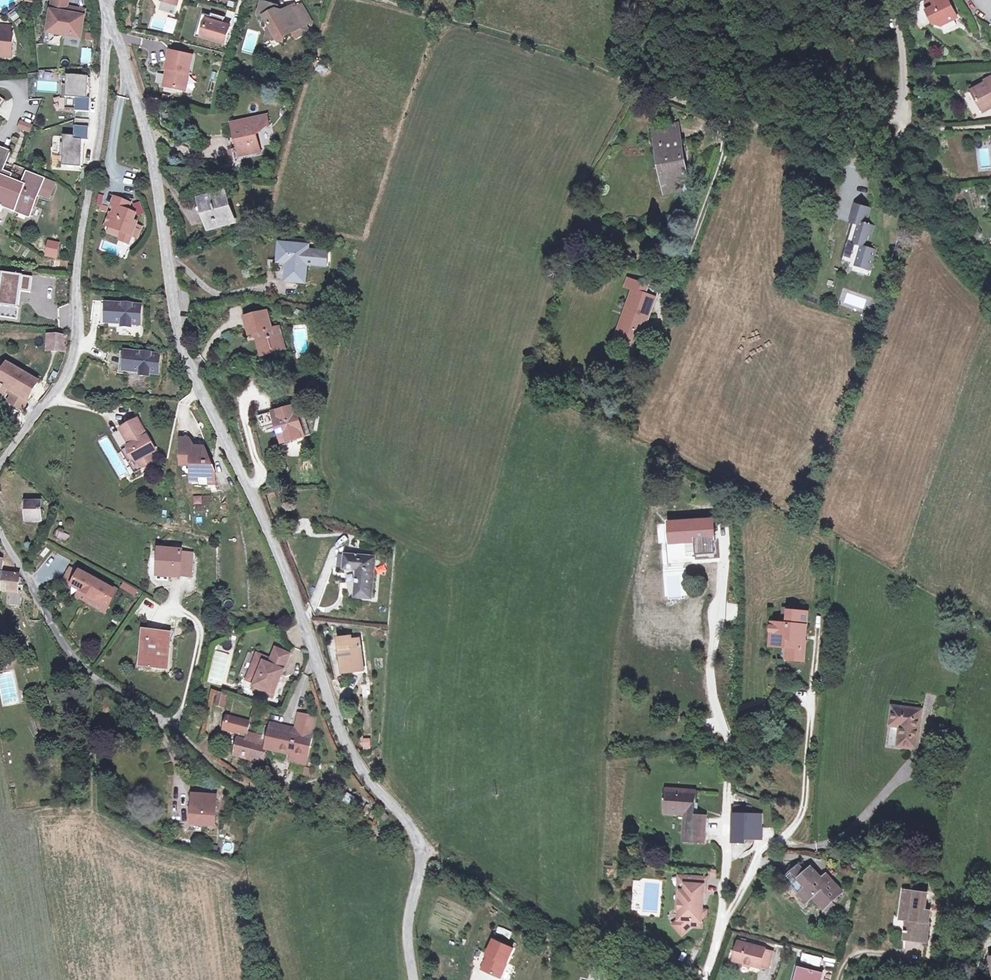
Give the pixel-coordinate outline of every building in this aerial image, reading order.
[(48,37),(79,42),(82,25),(83,15),(69,13),(68,23),(64,22),(66,12),(67,5),(68,5),(69,0),(52,0),(52,2),(53,3),(48,37)] [(930,8),(936,23),(942,25),(959,18),(955,9),(956,9),(952,0),(935,0),(938,5),(931,8),(930,8)] [(266,16),(270,25),(276,40),(287,35),(293,32),(303,27),(294,9),(294,7),(283,12),(277,10),(278,6),(263,2),(259,14),(266,16)] [(301,6),(294,9),(303,27),(310,24),(301,6)] [(201,14),(197,27),(203,28),(200,36),(223,43),(227,27),(220,25),(222,18),(209,14),(209,16),(201,14)] [(284,45),(287,35),(276,40),(270,25),(264,39),(284,45)] [(203,28),(197,27),(194,37),(199,39),(200,36),(203,28)] [(307,35),(303,27),(293,32),(297,40),(307,35)] [(0,30),(0,60),(10,61),(12,39),(9,39),(10,31),(0,30)] [(162,86),(183,91),(190,56),(168,51),(164,69),(166,69),(165,75),(164,74),(162,86)] [(988,79),(989,81),(968,90),(977,113),(990,107),(990,102),(988,95),(990,94),(990,95),(990,77),(988,79)] [(64,140),(64,146),(61,146),(61,159),(64,159),(64,170),(82,170),(82,143),(88,143),(89,101),(86,101),(87,80),(66,79),(65,88),(62,88),(62,101),(65,101),(65,112),(75,112),(74,140),(64,140)] [(232,123),(234,130),(232,131),(235,147),(227,149),(229,161),(238,159),(237,155),(256,150),(252,128),(266,124),(265,116),(232,123)] [(20,125),(18,131),(29,134),(30,128),(20,125)] [(657,129),(658,136),(681,134),(679,126),(657,129)] [(663,178),(686,174),(681,134),(658,136),(657,137),(663,178)] [(687,181),(686,174),(663,178),(664,186),(687,181)] [(21,189),(0,181),(0,208),(28,219),(37,195),(38,194),(43,196),(42,199),(48,202),(53,188),(49,187),(50,186),(26,177),(21,189)] [(203,211),(208,227),(230,220),(221,192),(199,198),(203,211)] [(131,203),(115,197),(112,205),(116,206),(113,214),(111,214),(107,225),(123,231),(125,232),(126,228),(134,231),(137,221),(133,220),(136,213),(128,210),(131,203)] [(859,199),(853,216),(858,218),(852,235),(861,239),(855,256),(872,262),(878,245),(870,242),(877,224),(867,221),(873,204),(859,199)] [(202,229),(208,227),(203,211),(199,212),(202,229)] [(126,228),(125,232),(123,231),(120,239),(129,243),(134,231),(126,228)] [(278,245),(276,264),(285,265),(283,283),(302,285),(304,267),(316,268),(317,253),(305,252),(306,248),(278,245)] [(324,254),(317,253),(316,268),(323,268),(324,254)] [(285,265),(276,264),(274,282),(283,283),(285,265)] [(0,275),(0,286),(6,287),(5,298),(0,298),(0,319),(17,321),(21,293),(30,294),(32,279),(0,275)] [(621,335),(639,341),(656,295),(645,291),(647,283),(629,277),(626,285),(634,288),(627,307),(631,308),(621,335)] [(138,326),(139,307),(105,306),(104,325),(120,326),(120,329),(129,329),(129,326),(138,326)] [(265,310),(246,315),(251,332),(259,330),(267,352),(284,346),(277,325),(270,327),(265,310)] [(639,341),(621,335),(619,340),(637,347),(639,341)] [(62,356),(66,340),(50,337),(46,353),(62,356)] [(156,376),(158,356),(124,354),(122,373),(139,374),(139,377),(147,378),(147,375),(156,376)] [(13,394),(27,402),(38,384),(7,366),(2,375),(0,374),(0,394),(4,396),(7,391),(13,394)] [(27,402),(13,394),(6,405),(20,413),(27,402)] [(291,405),(268,412),(272,423),(274,422),(280,443),(300,436),(294,415),(291,405)] [(299,413),(294,415),(300,436),(306,435),(299,413)] [(136,422),(119,432),(129,449),(126,450),(128,459),(135,465),(137,464),(140,469),(143,470),(151,465),(152,462),(149,457),(154,453),(136,422)] [(180,440),(180,449),(188,449),(188,440),(180,440)] [(188,449),(180,449),(181,465),(188,465),(191,468),(191,483),(207,483),(207,485),(215,485),(214,474),(210,474),(210,465),(206,465),(206,463),(204,463),(203,448),(188,449)] [(212,504),(212,496),(193,498),(193,505),(212,504)] [(39,504),(24,503),(23,525),(37,526),(39,504)] [(717,520),(676,520),(677,543),(701,542),(704,559),(720,558),(717,520)] [(157,552),(157,578),(189,578),(189,552),(157,552)] [(374,557),(344,554),(343,571),(355,573),(356,598),(373,598),(374,557)] [(80,571),(71,566),(63,581),(72,585),(80,571)] [(3,570),(0,570),(0,591),(8,592),(17,592),(17,591),(17,574),(3,573),(3,570)] [(113,589),(80,571),(72,585),(80,589),(89,594),(106,603),(113,589)] [(137,589),(124,583),(122,586),(135,593),(137,589)] [(116,590),(113,589),(106,603),(89,594),(80,589),(76,596),(105,611),(116,590)] [(17,592),(8,592),(8,602),(20,602),(20,591),(17,591),(17,592)] [(789,626),(790,614),(782,613),(782,626),(789,626)] [(793,661),(806,663),(809,615),(790,614),(789,626),(782,626),(776,625),(776,638),(785,639),(785,648),(788,649),(794,649),(793,661)] [(159,639),(160,630),(140,628),(135,663),(144,664),(147,638),(159,639)] [(170,631),(160,630),(159,639),(147,638),(144,664),(166,667),(170,631)] [(339,638),(342,671),(363,669),(359,638),(350,639),(349,637),(339,638)] [(785,639),(776,638),(775,648),(785,648),(785,639)] [(253,655),(243,682),(252,685),(249,691),(270,699),(287,655),(272,649),(267,661),(253,655)] [(216,708),(223,709),(226,697),(218,695),(216,708)] [(923,714),(896,710),(894,731),(902,731),(900,751),(920,753),(923,714)] [(299,715),(296,730),(311,734),(314,719),(299,715)] [(950,716),(940,715),(938,730),(948,731),(950,716)] [(291,753),(290,755),(307,758),(311,734),(296,730),(295,736),(278,733),(280,727),(269,725),(267,737),(247,733),(249,723),(226,718),(223,731),(239,734),(234,756),(252,759),(252,754),(265,756),(266,748),(291,753)] [(296,730),(280,727),(278,733),(295,736),(296,730)] [(307,758),(290,755),(289,762),(306,766),(307,758)] [(696,789),(667,787),(666,818),(682,818),(682,831),(677,831),(677,841),(701,842),(701,819),(695,819),(696,789)] [(192,794),(191,816),(200,817),(200,825),(214,827),(215,796),(192,794)] [(737,813),(735,813),(735,838),(756,838),(757,827),(763,827),(763,814),(753,814),(753,806),(737,805),(737,813)] [(383,814),(380,818),(385,824),(389,820),(383,814)] [(200,817),(191,816),(191,824),(200,825),(200,817)] [(757,827),(756,838),(765,838),(765,827),(763,827),(757,827)] [(787,876),(790,880),(804,868),(801,864),(787,876)] [(790,880),(796,887),(810,905),(816,900),(827,912),(846,896),(831,878),(826,882),(817,870),(811,875),(804,868),(790,880)] [(685,890),(686,876),(678,875),(677,901),(680,898),(680,890),(685,890)] [(685,890),(680,890),(680,898),(677,901),(676,908),(679,911),(679,919),(672,924),(681,934),(691,925),(701,926),(701,917),(702,910),(703,892),(705,892),(706,877),(686,876),(685,890)] [(641,911),(643,880),(633,879),(631,911),(641,911)] [(908,911),(904,934),(925,938),(931,909),(925,908),(928,892),(907,888),(902,910),(908,911)] [(492,939),(485,956),(491,959),(484,973),(497,979),(512,949),(492,939)] [(767,949),(741,943),(736,961),(762,968),(762,967),(770,969),(774,953),(767,951),(767,949)] [(821,969),(824,958),(804,953),(801,964),(821,969)] [(491,959),(485,956),(478,971),(484,973),(491,959)] [(825,965),(834,967),(836,961),(827,958),(825,965)] [(605,971),(594,968),(592,974),(604,977),(605,971)] [(825,975),(807,969),(804,979),(823,979),(825,975)]
